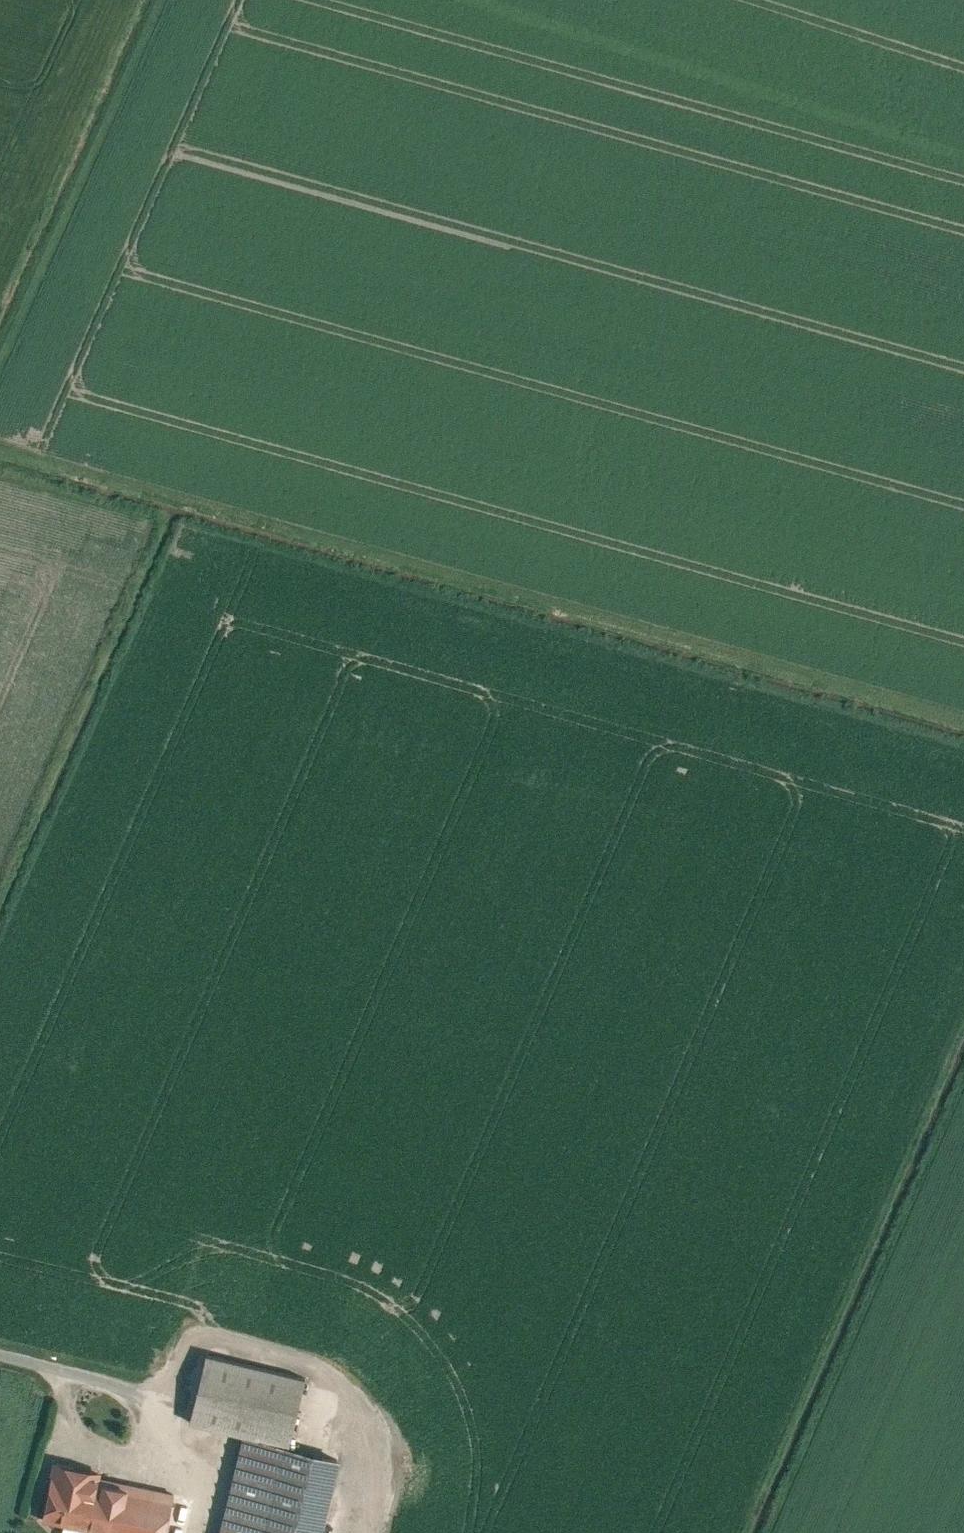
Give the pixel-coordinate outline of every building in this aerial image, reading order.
[(309,1446),(273,1439),(286,1370),(182,1350),(169,1416),(222,1426),(201,1532),(292,1532),(309,1446)] [(97,1532),(103,1532),(160,1532),(165,1506),(145,1502),(147,1489),(83,1476),(86,1460),(36,1451),(23,1516),(73,1526),(72,1532),(97,1532)]
